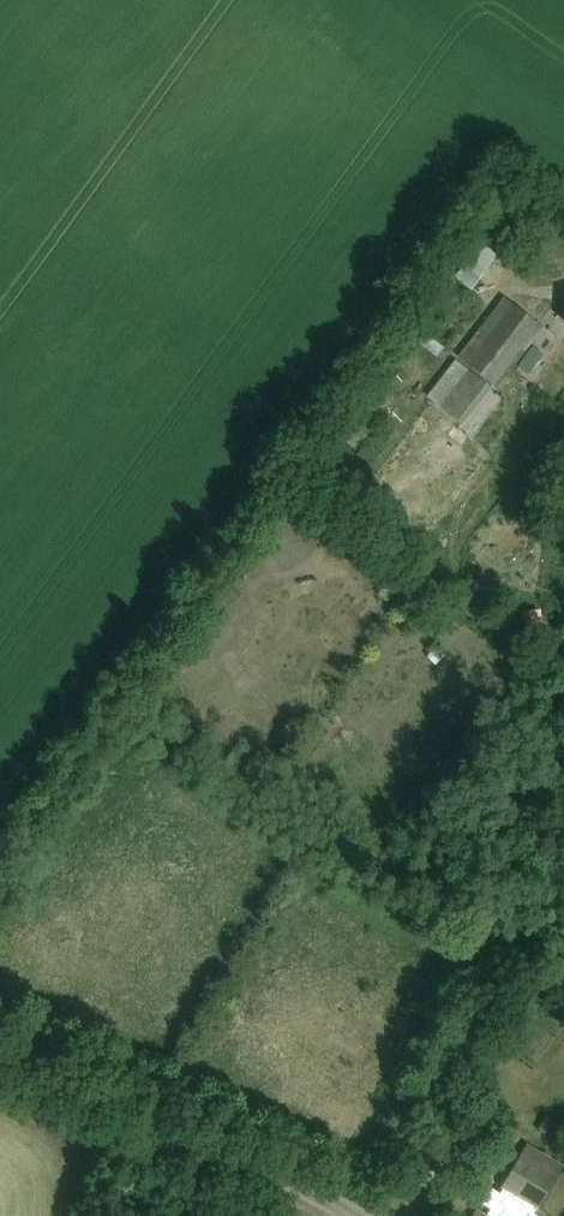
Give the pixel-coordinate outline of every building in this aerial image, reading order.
[(456,273),(476,287),(501,255),(481,240),(456,273)] [(504,397),(551,337),(512,306),(465,367),(504,397)] [(445,369),(453,359),(419,333),(408,348),(422,359),(425,354),(445,369)] [(498,400),(461,371),(433,408),(469,436),(498,400)] [(339,439),(354,451),(366,435),(351,423),(339,439)] [(547,634),(545,608),(526,609),(528,635),(547,634)] [(550,1140),(559,1124),(545,1117),(537,1132),(550,1140)] [(529,1215),(535,1205),(536,1205),(559,1162),(524,1143),(500,1186),(502,1187),(496,1196),(488,1191),(479,1207),(487,1212),(485,1215),(529,1215)]
